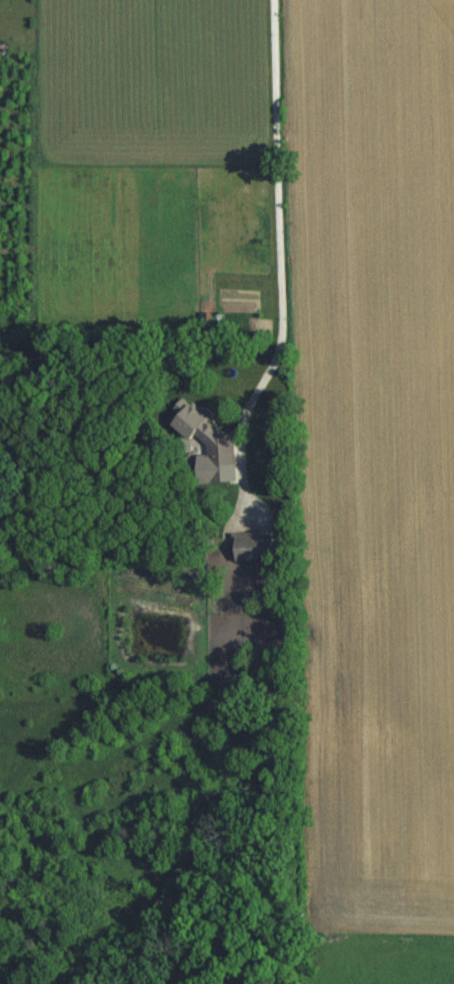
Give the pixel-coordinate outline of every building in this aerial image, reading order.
[(207,465),(235,465),(235,432),(207,432),(207,465)] [(234,531),(234,559),(276,559),(276,531),(234,531)]
